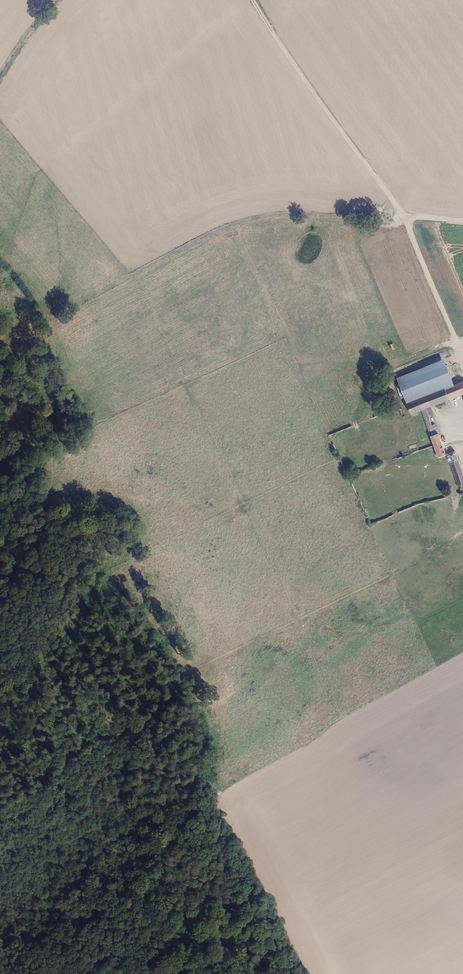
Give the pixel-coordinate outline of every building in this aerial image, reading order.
[(398,379),(407,404),(443,390),(445,390),(455,386),(455,385),(445,361),(398,379)] [(455,385),(455,386),(445,390),(449,401),(462,396),(462,382),(455,385)] [(425,410),(449,401),(445,390),(443,390),(407,404),(412,415),(422,411),(425,410)] [(425,410),(422,411),(429,432),(437,429),(436,425),(431,426),(425,410)] [(438,434),(431,437),(438,458),(446,455),(438,434)] [(446,453),(454,451),(452,444),(444,446),(446,453)] [(455,451),(446,455),(449,464),(450,464),(458,487),(462,485),(462,474),(458,460),(459,460),(455,451)]
